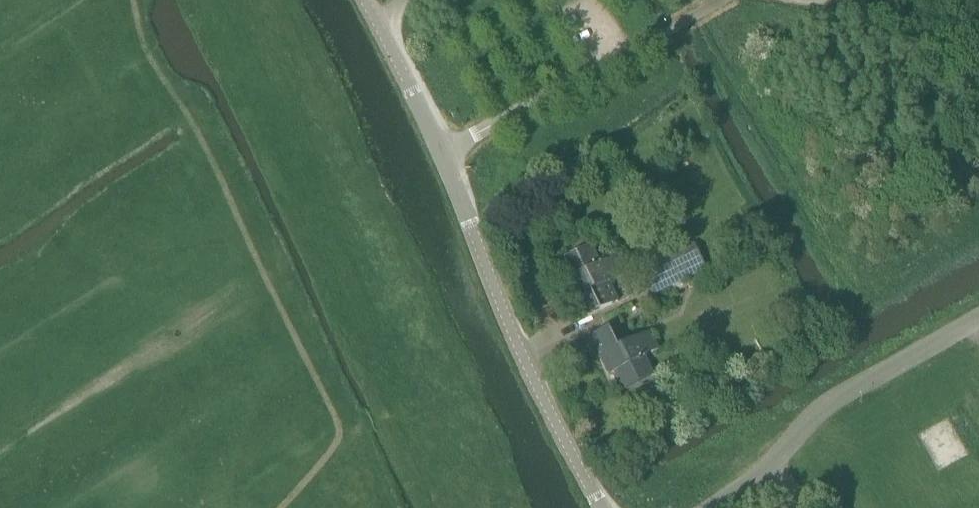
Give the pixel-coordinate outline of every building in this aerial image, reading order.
[(565,301),(574,321),(618,301),(609,281),(622,275),(614,256),(599,263),(590,244),(558,259),(567,278),(562,281),(570,299),(565,301)] [(621,390),(653,375),(643,356),(658,349),(649,330),(615,346),(607,328),(582,340),(592,359),(597,356),(606,374),(612,371),(621,390)]
